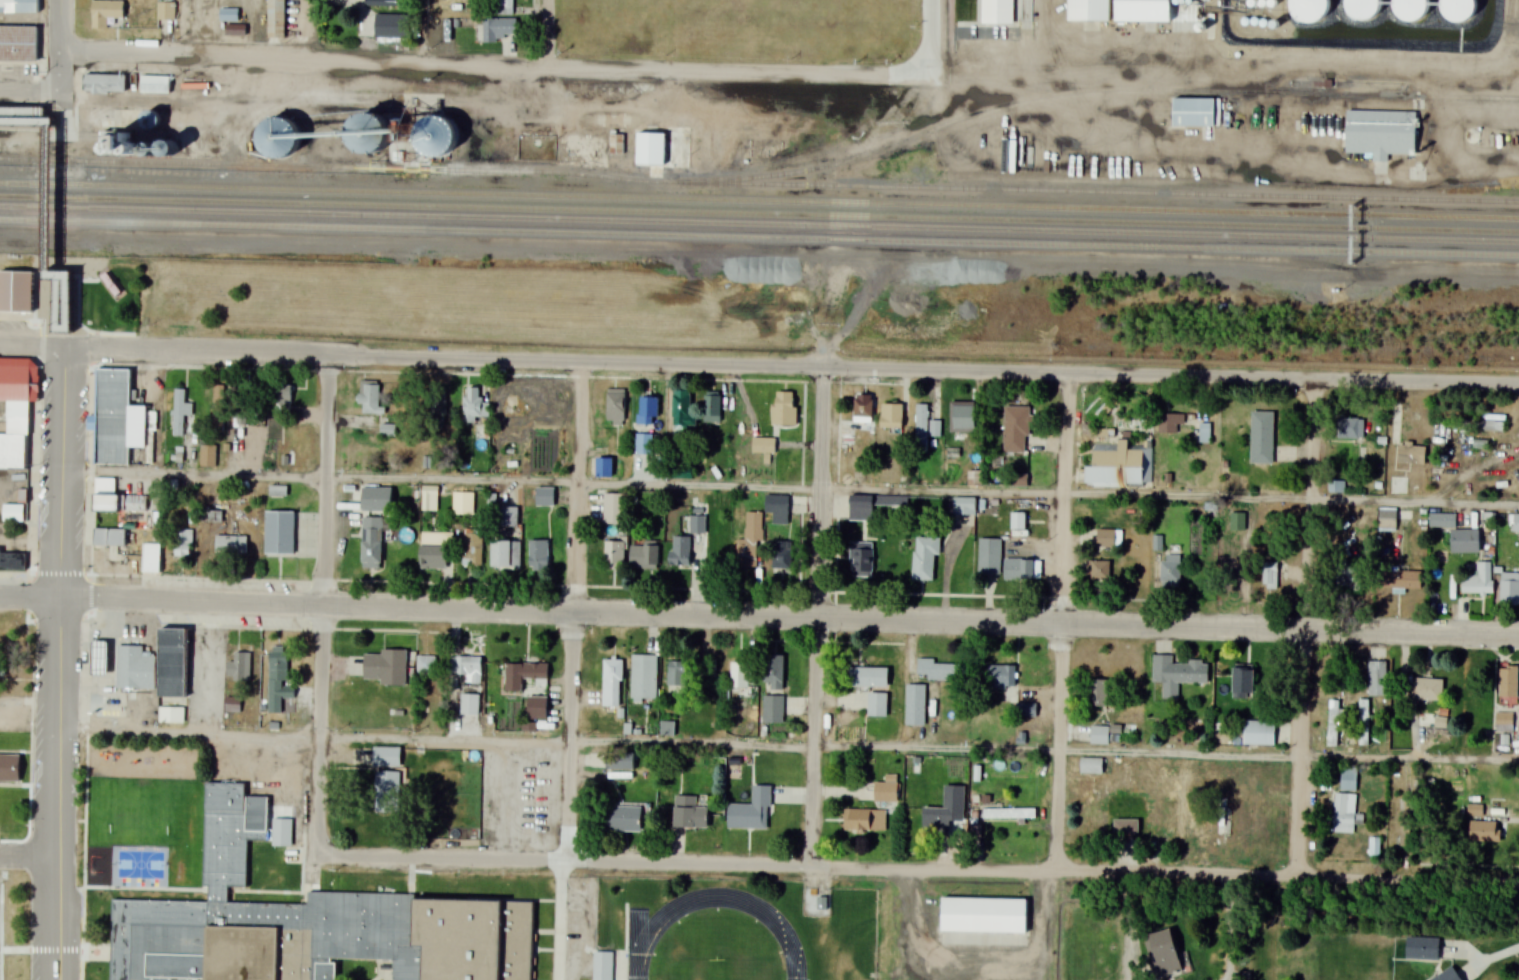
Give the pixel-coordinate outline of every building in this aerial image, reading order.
[(37,15),(37,0),(0,0),(0,15),(37,15)] [(286,0),(267,0),(267,13),(257,13),(257,41),(286,41),(286,0)] [(514,0),(494,0),(494,15),(514,15),(514,0)] [(978,22),(1032,23),(1032,0),(978,0),(978,22)] [(1065,20),(1107,21),(1107,0),(1065,0),(1065,20)] [(1114,21),(1169,21),(1169,0),(1114,0),(1114,21)] [(1288,8),(1294,17),(1303,23),(1319,21),(1327,15),(1331,4),(1330,0),(1288,0),(1288,8)] [(1341,8),(1347,18),(1357,23),(1372,22),(1380,15),(1384,4),(1383,0),(1341,0),(1341,8)] [(1390,8),(1396,18),(1405,24),(1420,22),(1428,16),(1433,5),(1432,0),(1390,0),(1390,8)] [(1438,9),(1444,19),(1454,25),(1469,23),(1477,17),(1481,5),(1480,0),(1438,0),(1438,9)] [(107,20),(123,20),(123,2),(92,2),(92,31),(107,31),(107,20)] [(158,21),(174,21),(174,4),(158,4),(158,21)] [(220,21),(237,21),(237,10),(220,10),(220,21)] [(409,40),(409,16),(375,16),(375,40),(409,40)] [(483,20),(483,44),(515,44),(515,20),(483,20)] [(38,28),(0,28),(0,63),(38,63),(38,28)] [(126,75),(83,75),(83,94),(126,94),(126,75)] [(169,94),(169,76),(140,76),(140,94),(169,94)] [(1171,98),(1171,125),(1202,126),(1202,140),(1215,140),(1215,126),(1219,126),(1220,98),(1171,98)] [(1345,110),(1345,154),(1371,153),(1372,173),(1390,173),(1390,155),(1415,155),(1415,110),(1345,110)] [(155,130),(159,129),(162,126),(163,123),(163,118),(161,115),(158,112),(154,111),(150,113),(147,115),(145,119),(145,123),(147,127),(151,129),(155,130)] [(375,155),(381,154),(386,151),(391,146),(393,141),(394,134),(393,128),(390,123),(385,118),(379,116),(373,115),(367,116),(361,119),(357,124),(354,130),(354,136),(355,142),(358,148),(363,152),(368,155),(375,155)] [(461,143),(461,137),(460,130),(457,124),(451,119),(445,117),(438,116),(432,117),(426,121),(421,126),(418,132),(418,139),(419,146),(423,152),(428,156),(434,159),(441,160),(448,158),(453,155),(458,150),(461,143)] [(283,158),(290,156),(295,152),(299,147),(301,141),(300,134),(298,128),(293,123),(287,120),(280,120),(274,121),(269,125),(265,131),(263,137),(263,144),(266,150),(271,154),(277,157),(283,158)] [(622,154),(622,131),(609,131),(609,154),(622,154)] [(636,167),(650,167),(650,178),(665,178),(665,132),(636,132),(636,167)] [(175,159),(178,157),(181,154),(182,150),(181,146),(178,142),(175,141),(170,141),(167,143),(164,146),(163,150),(164,154),(167,157),(171,159),(175,159)] [(156,158),(160,156),(162,153),(162,148),(160,145),(156,143),(152,143),(148,145),(146,148),(146,152),(148,156),(152,158),(156,158)] [(2,317),(3,280),(38,280),(38,317),(2,317)] [(31,359),(0,358),(0,405),(7,405),(6,435),(0,435),(0,468),(28,469),(31,359)] [(94,465),(127,466),(128,448),(146,449),(146,464),(155,464),(156,407),(131,407),(132,369),(97,368),(94,465)] [(379,382),(359,382),(359,414),(379,414),(379,382)] [(213,434),(228,434),(228,385),(213,385),(213,434)] [(291,408),(291,385),(273,385),(273,408),(291,408)] [(463,424),(481,424),(481,388),(463,388),(463,424)] [(191,401),(185,401),(185,389),(172,389),(172,437),(191,437),(191,401)] [(624,389),(606,389),(606,424),(624,424),(624,389)] [(672,427),(696,427),(696,415),(690,415),(690,390),(672,390),(672,427)] [(446,391),(429,391),(429,419),(446,419),(446,391)] [(720,424),(720,392),(704,392),(704,424),(720,424)] [(773,426),(795,426),(795,392),(773,392),(773,426)] [(872,423),(872,395),(854,395),(854,423),(872,423)] [(638,426),(656,426),(656,397),(638,397),(638,426)] [(902,429),(902,404),(880,404),(880,429),(902,429)] [(915,451),(927,451),(927,404),(915,404),(915,451)] [(1003,453),(1029,453),(1029,406),(1004,406),(1003,453)] [(976,426),(976,407),(952,407),(952,426),(976,426)] [(1272,464),(1273,411),(1250,411),(1250,464),(1272,464)] [(1158,434),(1179,434),(1179,426),(1185,426),(1185,414),(1158,414),(1158,434)] [(1363,439),(1363,418),(1336,418),(1336,439),(1363,439)] [(1459,430),(1489,430),(1489,420),(1459,420),(1459,430)] [(932,435),(938,436),(941,424),(934,422),(932,435)] [(1210,443),(1209,423),(1198,424),(1199,443),(1210,443)] [(634,455),(652,455),(652,433),(634,433),(634,455)] [(774,438),(751,438),(751,454),(774,454),(774,438)] [(1151,488),(1152,450),(1128,449),(1128,440),(1118,439),(1117,450),(1093,450),(1093,466),(1086,466),(1085,487),(1120,487),(1151,488)] [(1397,463),(1418,463),(1418,444),(1397,444),(1397,463)] [(214,445),(200,445),(200,467),(214,467),(214,445)] [(611,457),(595,457),(595,479),(611,479),(611,457)] [(691,478),(691,467),(672,467),(672,478),(691,478)] [(1406,493),(1407,477),(1390,477),(1389,493),(1406,493)] [(122,495),(115,495),(115,479),(95,479),(95,512),(122,512),(122,495)] [(286,486),(269,486),(269,497),(286,497),(286,486)] [(438,512),(438,486),(420,486),(420,512),(438,512)] [(392,488),(362,488),(362,511),(392,511),(392,488)] [(553,488),(535,488),(535,505),(553,505),(553,488)] [(452,515),(473,515),(473,492),(452,492),(452,515)] [(603,523),(625,523),(625,493),(603,493),(603,523)] [(765,511),(773,511),(773,525),(787,525),(787,495),(765,495),(765,511)] [(872,521),(872,505),(905,506),(905,496),(849,496),(848,521),(872,521)] [(974,497),(952,497),(952,514),(974,514),(974,497)] [(3,521),(24,521),(24,504),(3,504),(3,521)] [(516,508),(499,508),(499,527),(516,527),(516,508)] [(1396,508),(1378,508),(1378,531),(1396,531),(1396,508)] [(203,521),(221,521),(221,511),(203,511),(203,521)] [(294,555),(294,511),(265,511),(265,555),(294,555)] [(762,542),(762,512),(746,512),(746,539),(736,539),(736,568),(757,568),(757,542),(762,542)] [(1026,535),(1026,512),(1011,512),(1011,535),(1026,535)] [(1245,530),(1245,513),(1230,513),(1230,530),(1245,530)] [(1429,527),(1455,527),(1455,513),(1429,513),(1429,527)] [(382,518),(362,518),(362,568),(382,568),(382,518)] [(124,561),(124,529),(93,529),(93,547),(107,547),(107,561),(124,561)] [(191,530),(175,530),(175,557),(191,557),(191,530)] [(1114,530),(1096,530),(1096,547),(1114,547),(1114,530)] [(1478,530),(1451,530),(1451,554),(1478,554),(1478,530)] [(449,569),(449,533),(420,533),(420,569),(449,569)] [(462,534),(462,568),(482,568),(482,534),(462,534)] [(246,536),(214,536),(214,556),(246,556),(246,536)] [(670,564),(688,564),(688,537),(670,537),(670,564)] [(936,537),(913,537),(913,580),(935,581),(936,537)] [(979,594),(999,594),(998,538),(978,538),(979,594)] [(520,540),(491,540),(491,570),(520,570),(520,540)] [(529,540),(529,570),(547,570),(547,540),(529,540)] [(604,540),(604,568),(625,568),(625,540),(604,540)] [(772,571),(790,571),(790,541),(772,541),(772,571)] [(872,579),(872,542),(849,542),(849,579),(872,579)] [(161,544),(142,544),(142,573),(161,573),(161,544)] [(657,545),(630,545),(630,569),(657,569),(657,545)] [(0,552),(0,571),(24,571),(24,552),(0,552)] [(1180,555),(1161,555),(1161,587),(1180,587),(1180,555)] [(1040,559),(1004,559),(1004,580),(1040,580),(1040,559)] [(1109,562),(1086,562),(1086,579),(1109,579),(1109,562)] [(1492,593),(1491,562),(1476,562),(1477,573),(1460,573),(1460,580),(1452,580),(1452,594),(1492,593)] [(1278,563),(1262,563),(1262,589),(1278,589),(1278,563)] [(1421,571),(1381,571),(1381,590),(1421,590),(1421,571)] [(1500,573),(1500,606),(1518,606),(1518,573),(1500,573)] [(158,723),(185,724),(186,629),(160,628),(158,723)] [(142,653),(142,646),(116,646),(116,689),(154,689),(154,653),(142,653)] [(268,712),(282,712),(282,699),(293,699),(293,688),(286,687),(287,648),(269,648),(268,712)] [(381,686),(405,686),(405,650),(380,650),(380,654),(364,654),(364,681),(381,681),(381,686)] [(249,683),(249,654),(233,654),(233,662),(227,662),(227,683),(249,683)] [(656,655),(631,655),(631,702),(656,702),(656,655)] [(782,655),(763,655),(763,692),(782,692),(782,655)] [(1207,683),(1207,662),(1172,662),(1172,656),(1152,656),(1152,683),(1163,683),(1163,699),(1177,699),(1177,684),(1207,683)] [(416,675),(435,675),(435,657),(416,657),(416,675)] [(449,676),(474,676),(474,657),(449,657),(449,676)] [(602,707),(621,707),(621,660),(602,660),(602,707)] [(934,665),(934,660),(917,660),(917,680),(959,680),(959,665),(934,665)] [(715,661),(668,661),(668,694),(688,694),(688,677),(715,677),(715,661)] [(1368,662),(1368,695),(1386,695),(1386,662),(1368,662)] [(729,663),(729,701),(748,701),(748,663),(729,663)] [(505,691),(547,691),(547,664),(505,664),(505,691)] [(1015,665),(987,665),(987,691),(1015,691),(1015,665)] [(1253,666),(1232,666),(1232,699),(1253,699),(1253,666)] [(1517,666),(1498,666),(1498,702),(1517,702),(1517,666)] [(848,668),(848,688),(887,688),(887,668),(848,668)] [(1443,679),(1412,679),(1412,700),(1443,700),(1443,679)] [(1109,708),(1109,680),(1088,680),(1088,708),(1109,708)] [(924,685),(906,685),(906,725),(924,725),(924,685)] [(886,717),(886,693),(867,693),(867,717),(886,717)] [(762,696),(762,723),(782,723),(782,696),(762,696)] [(240,698),(226,698),(226,713),(240,713),(240,698)] [(527,698),(527,718),(545,718),(545,698),(527,698)] [(1358,745),(1369,745),(1369,700),(1358,700),(1358,745)] [(1338,701),(1328,701),(1328,746),(1338,746),(1338,701)] [(1016,718),(1036,718),(1036,703),(1016,703),(1016,718)] [(1512,713),(1495,713),(1495,732),(1512,732),(1512,713)] [(1273,744),(1273,721),(1243,721),(1243,732),(1232,732),(1232,744),(1273,744)] [(672,722),(661,722),(661,736),(672,736),(672,722)] [(1121,744),(1121,725),(1090,725),(1090,744),(1121,744)] [(401,747),(373,747),(373,767),(401,767),(401,747)] [(633,753),(605,753),(605,770),(633,770),(633,753)] [(0,755),(0,781),(20,782),(21,755),(0,755)] [(1080,773),(1103,773),(1103,758),(1080,758),(1080,773)] [(1334,792),(1332,832),(1353,833),(1354,824),(1363,825),(1364,814),(1355,814),(1356,792),(1357,768),(1341,767),(1340,792),(1334,792)] [(400,771),(377,771),(377,801),(400,801),(400,771)] [(873,801),(897,801),(897,774),(885,774),(885,783),(873,783),(873,801)] [(307,895),(307,903),(228,902),(228,888),(247,888),(247,841),(267,842),(267,797),(244,796),(244,784),(205,784),(203,887),(207,887),(207,901),(111,900),(110,979),(312,979),(313,960),(394,961),(394,979),(531,979),(532,898),(307,895)] [(751,804),(727,804),(726,828),(768,828),(769,786),(752,786),(751,804)] [(1094,803),(1106,803),(1106,790),(1094,790),(1094,803)] [(707,827),(707,806),(694,806),(694,796),(674,796),(674,827),(707,827)] [(1230,798),(1217,798),(1217,836),(1230,836),(1230,798)] [(1401,845),(1412,845),(1412,819),(1420,819),(1420,800),(1401,800),(1401,845)] [(601,831),(641,831),(641,805),(601,805),(601,831)] [(951,808),(922,807),(922,835),(951,836),(951,808)] [(1036,808),(982,808),(982,820),(1036,820),(1036,808)] [(885,809),(844,809),(844,830),(885,830),(885,809)] [(1115,836),(1128,836),(1128,827),(1135,827),(1135,815),(1115,815),(1115,836)] [(291,846),(291,819),(272,819),(272,846),(291,846)] [(1499,821),(1469,821),(1469,842),(1499,842),(1499,821)] [(1369,855),(1378,855),(1379,838),(1370,838),(1369,855)] [(947,906),(1031,909),(1030,940),(947,938),(947,906)] [(1169,929),(1144,937),(1156,977),(1181,969),(1169,929)] [(1406,959),(1438,959),(1438,937),(1406,937),(1406,959)] [(611,951),(592,951),(592,979),(611,979),(611,951)] [(1450,966),(1431,979),(1460,979),(1450,966)]
